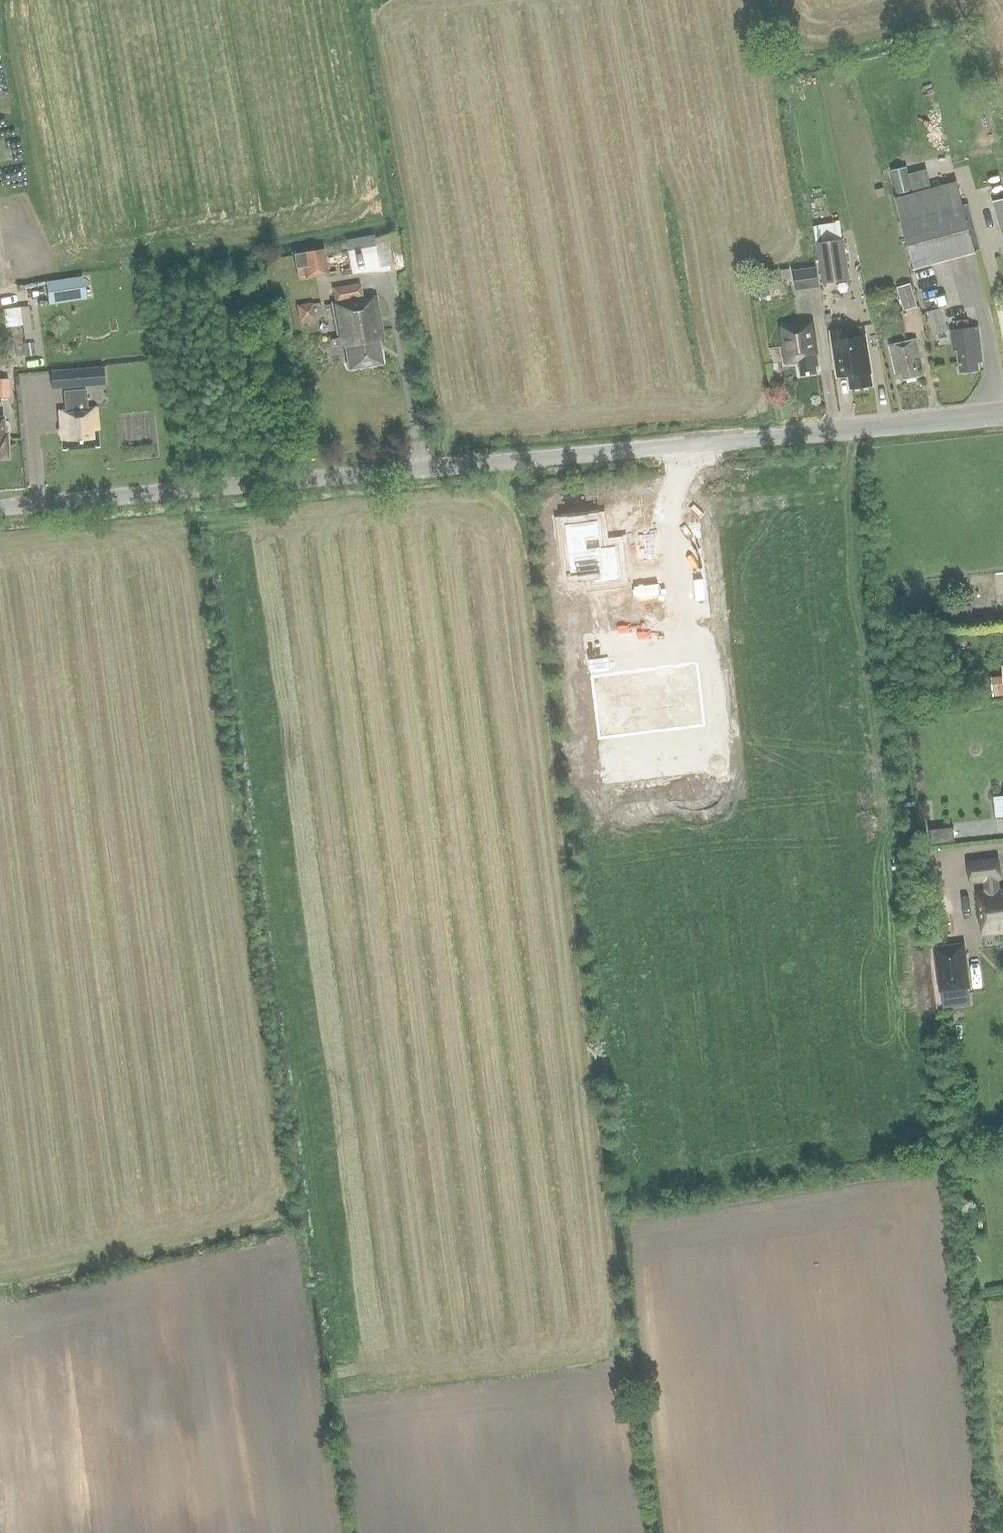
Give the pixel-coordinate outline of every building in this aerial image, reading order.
[(913,190),(907,167),(890,171),(896,194),(913,190)] [(910,179),(913,190),(913,192),(931,187),(928,174),(910,179)] [(977,252),(958,182),(896,198),(915,268),(977,252)] [(883,187),(876,189),(878,197),(885,195),(883,187)] [(994,202),(1002,234),(1002,200),(994,202)] [(826,226),(824,213),(812,215),(814,228),(826,226)] [(380,269),(374,234),(346,239),(352,274),(380,269)] [(850,279),(844,240),(817,244),(823,283),(850,279)] [(329,272),(325,248),(294,254),(298,278),(329,272)] [(818,287),(815,267),(793,270),(796,290),(818,287)] [(791,279),(789,268),(780,270),(782,280),(791,279)] [(50,279),(54,302),(93,296),(89,273),(50,279)] [(756,298),(769,295),(766,279),(753,281),(756,298)] [(918,307),(911,284),(898,288),(905,310),(918,307)] [(382,342),(375,299),(361,302),(361,298),(360,299),(358,286),(333,290),(335,303),(330,304),(336,338),(331,339),(332,346),(337,345),(338,349),(346,347),(349,367),(381,362),(378,342),(382,342)] [(303,318),(317,317),(316,303),(302,304),(303,318)] [(32,330),(28,306),(20,307),(23,325),(24,331),(32,330)] [(947,332),(941,307),(927,311),(933,335),(947,332)] [(818,365),(812,321),(780,326),(786,364),(799,362),(801,375),(816,373),(815,365),(818,365)] [(976,361),(982,361),(978,326),(966,328),(966,323),(958,324),(959,328),(951,329),(954,349),(957,349),(960,370),(977,368),(976,361)] [(846,328),(831,331),(838,377),(839,377),(839,376),(849,374),(851,388),(873,385),(871,372),(866,335),(848,338),(846,328)] [(920,357),(916,340),(891,346),(897,374),(902,372),(904,380),(921,376),(917,357),(920,357)] [(36,354),(35,342),(22,343),(24,356),(36,354)] [(104,386),(103,366),(50,370),(51,390),(104,386)] [(65,413),(60,414),(65,451),(100,446),(95,408),(86,409),(84,390),(63,393),(65,413)] [(8,456),(7,434),(4,432),(4,419),(0,419),(0,457),(8,456)] [(595,521),(561,525),(566,574),(588,572),(590,584),(616,581),(613,547),(598,549),(595,521)] [(698,662),(590,674),(598,737),(705,725),(698,662)] [(991,677),(993,696),(1002,695),(1002,675),(991,677)] [(1000,930),(1002,930),(1002,891),(1002,889),(998,890),(997,878),(1000,878),(998,859),(969,862),(971,881),(985,879),(987,891),(978,892),(982,919),(993,918),(993,925),(1000,930)] [(963,944),(936,947),(941,990),(969,986),(963,944)]
